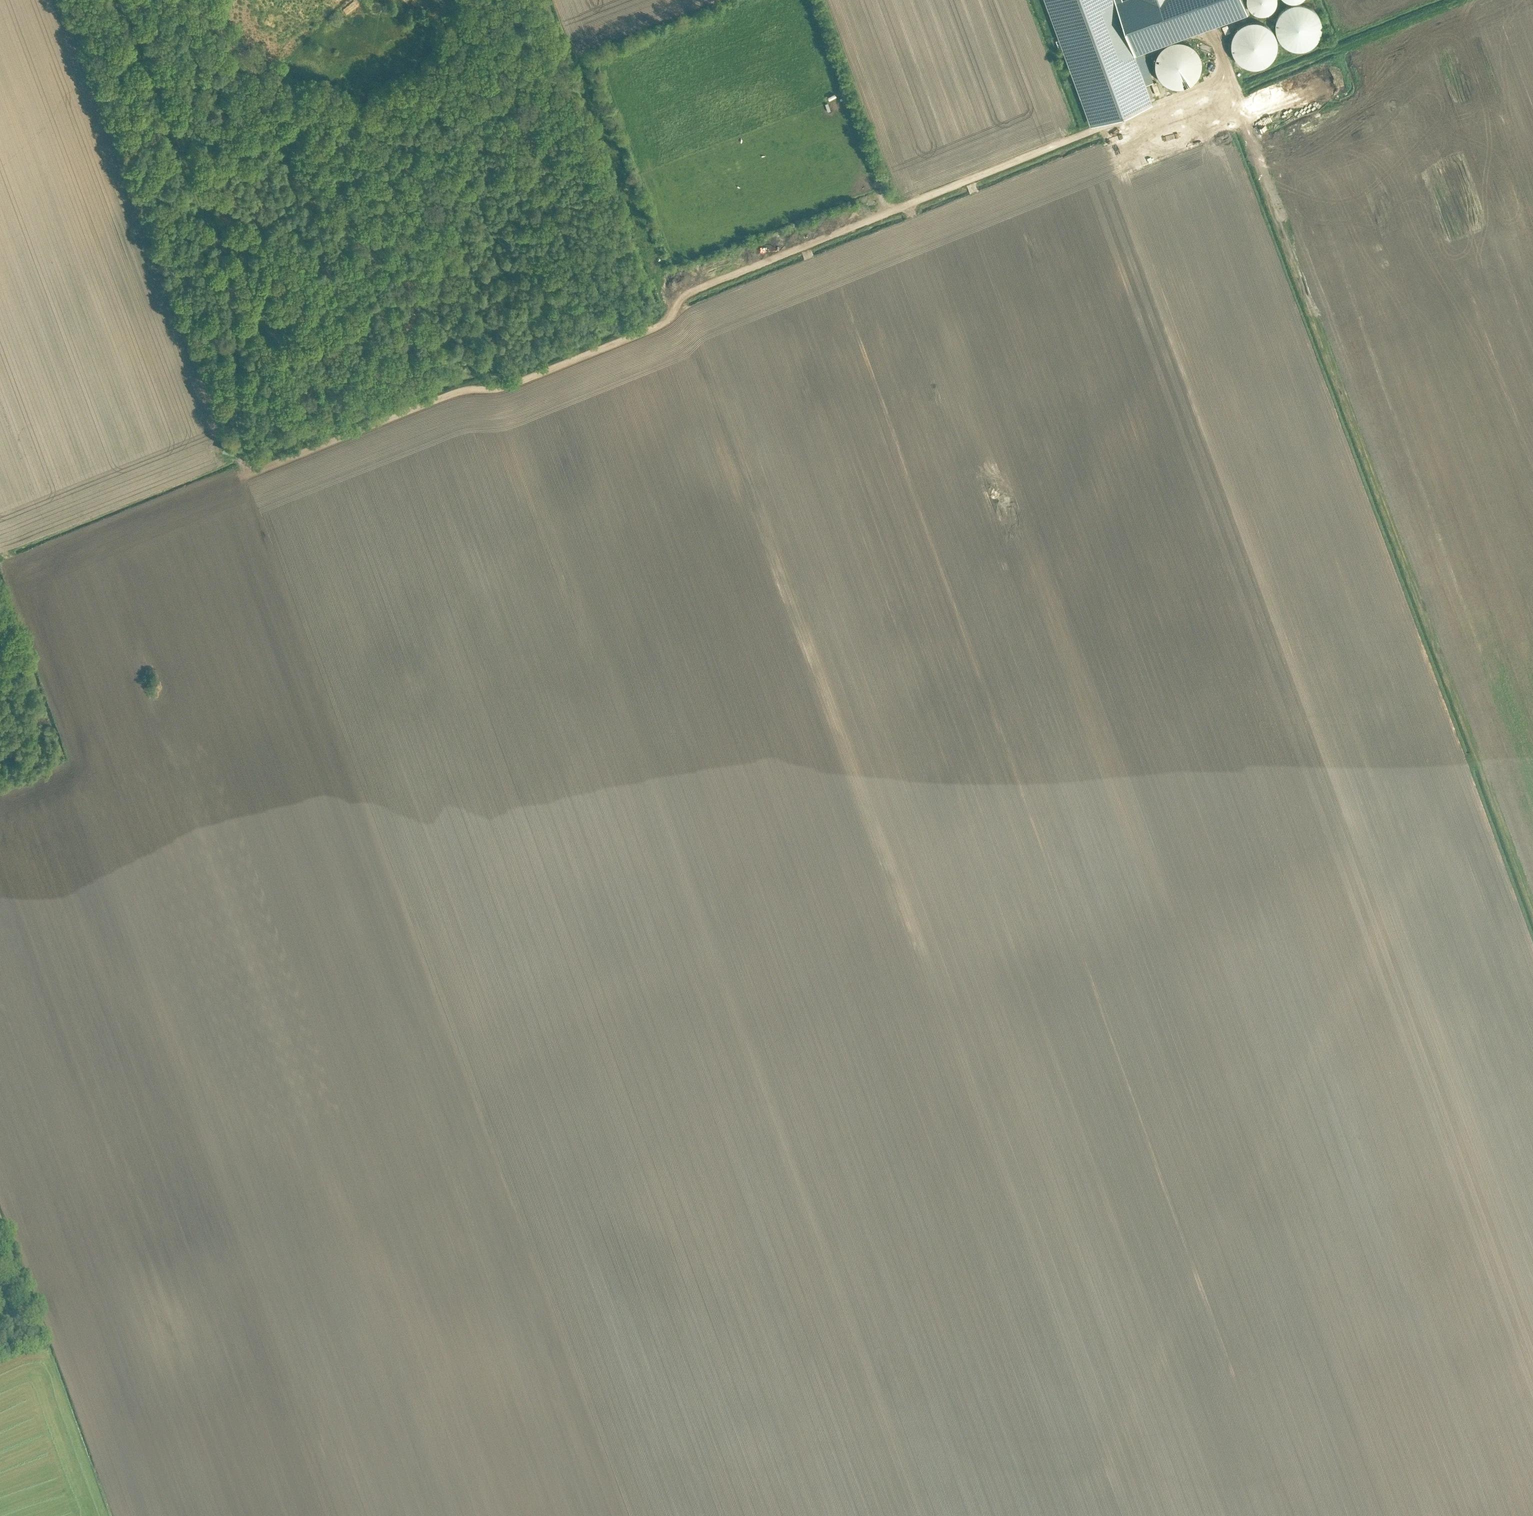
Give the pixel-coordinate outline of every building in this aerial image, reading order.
[(1150,97),(1146,86),(1134,53),(1114,0),(1044,0),(1063,50),(1090,124),(1096,122),(1109,117),(1151,101),(1150,97)] [(1134,53),(1247,11),(1243,0),(1114,0),(1134,53)] [(1273,9),(1277,3),(1277,0),(1247,0),(1247,2),(1249,9),(1255,13),(1261,15),(1268,13),(1273,9)] [(1279,38),(1284,44),(1291,48),(1299,49),(1307,48),(1314,43),(1319,37),(1322,29),(1321,21),(1318,14),(1313,8),(1306,4),(1298,3),(1290,4),(1283,9),(1278,15),(1275,23),(1276,31),(1279,38)] [(1256,67),(1263,65),(1269,62),(1274,56),(1277,50),(1277,43),(1276,36),(1273,30),(1268,25),(1262,22),(1255,21),(1248,21),(1242,24),(1237,28),(1233,34),(1231,41),(1231,48),(1233,54),(1237,60),(1243,64),(1250,67),(1256,67)] [(1155,62),(1157,72),(1163,81),(1172,86),(1182,87),(1191,83),(1198,76),(1202,66),(1200,56),(1194,47),(1185,42),(1175,41),(1166,45),(1159,52),(1155,62)] [(228,448),(240,450),(241,444),(229,442),(228,448)]
